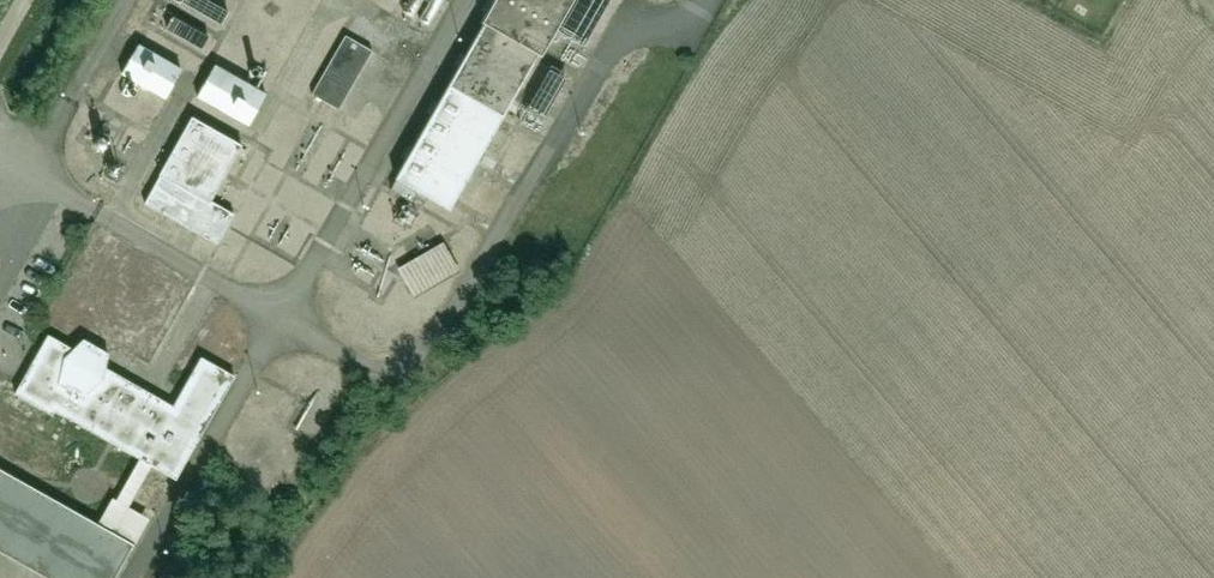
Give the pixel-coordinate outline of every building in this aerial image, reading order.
[(180,9),(222,33),(233,13),(210,0),(185,0),(180,9)] [(474,29),(484,35),(398,186),(448,215),(570,0),(490,0),(474,29)] [(347,40),(310,102),(336,118),(373,56),(347,40)] [(182,72),(137,49),(120,82),(165,105),(182,72)] [(267,98),(216,70),(198,102),(248,131),(267,98)] [(236,217),(210,202),(240,149),(190,121),(143,206),(219,248),(236,217)] [(460,276),(443,245),(401,269),(418,300),(460,276)] [(236,379),(201,360),(175,408),(107,371),(114,358),(84,342),(76,356),(48,341),(19,393),(179,481),(236,379)] [(38,577),(119,577),(136,548),(0,471),(0,557),(38,577)]
